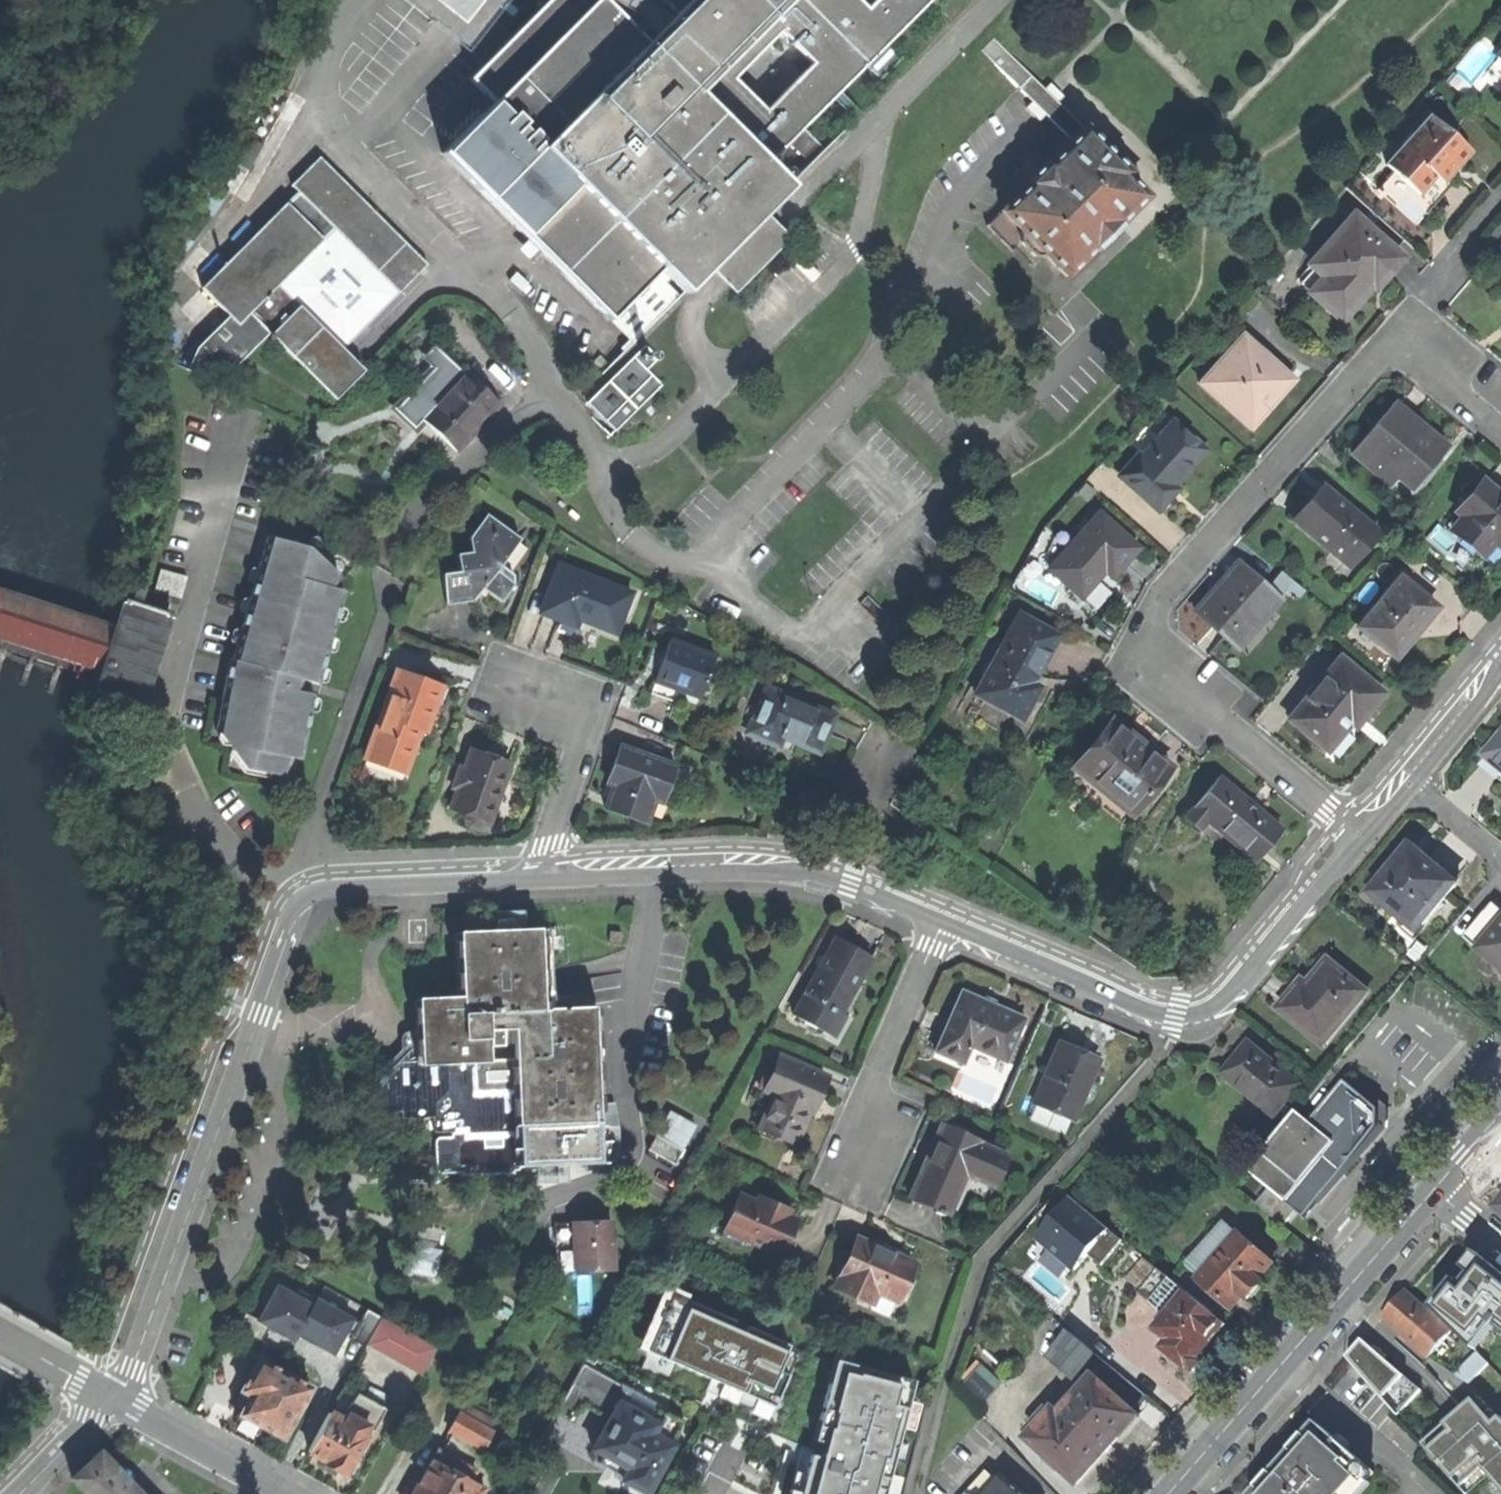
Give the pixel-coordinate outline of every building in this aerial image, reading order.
[(930,0),(553,0),(471,82),(494,105),(443,155),(528,241),(538,250),(610,321),(611,321),(633,344),(709,268),(730,288),(736,294),(790,238),(765,212),(789,187),(766,164),(789,141),(803,127),(866,64),(887,42),(930,0)] [(1072,141),(1083,129),(1057,103),(1063,97),(1051,84),(1045,90),(993,39),(981,51),(1018,88),(1033,102),(1027,108),(1040,121),(1046,115),(1072,141)] [(900,56),(887,42),(866,64),(880,76),(900,56)] [(1377,195),(1416,228),(1436,206),(1449,191),(1442,186),(1469,156),(1429,120),(1385,168),(1393,176),(1377,195)] [(812,164),(825,151),(803,127),(789,141),(812,164)] [(1084,128),(1083,129),(1072,141),(1050,163),(1046,161),(1036,152),(1033,155),(1028,149),(1012,165),(1017,171),(1014,174),(1024,183),(1022,185),(1025,188),(988,225),(1013,251),(1020,245),(1034,257),(1046,257),(1066,277),(1094,249),(1099,253),(1124,229),(1119,224),(1147,196),(1126,176),(1130,172),(1084,128)] [(321,161),(292,188),(299,196),(202,292),(228,320),(197,351),(188,376),(221,390),(271,338),(337,403),(366,375),(343,353),(428,269),(321,161)] [(1299,287),(1340,322),(1358,302),(1371,287),(1374,290),(1399,260),(1351,220),(1308,269),(1312,272),(1299,287)] [(528,261),(538,250),(528,241),(518,250),(528,261)] [(1199,388),(1249,432),(1262,418),(1260,415),(1272,400),(1288,381),(1241,339),(1199,388)] [(457,452),(500,406),(477,385),(434,345),(421,359),(429,367),(390,409),(417,434),(426,424),(457,452)] [(645,347),(586,405),(615,434),(661,387),(646,372),(658,361),(645,347)] [(1386,487),(1395,476),(1413,489),(1427,472),(1425,470),(1429,465),(1431,467),(1444,450),(1412,424),(1390,406),(1348,456),(1386,487)] [(1118,481),(1157,514),(1175,493),(1172,491),(1185,477),(1204,456),(1171,427),(1139,462),(1136,460),(1118,481)] [(1482,484),(1455,516),(1460,521),(1449,535),(1482,561),(1493,547),(1500,553),(1500,499),(1482,484)] [(1291,521),(1347,567),(1375,533),(1333,498),(1328,503),(1314,493),(1303,507),(1291,521)] [(1046,574),(1079,602),(1102,576),(1109,582),(1122,568),(1136,552),(1096,517),(1046,574)] [(471,605),(484,595),(493,601),(503,608),(516,589),(512,579),(502,581),(500,572),(519,543),(487,518),(469,541),(470,555),(456,558),(459,575),(442,578),(446,608),(471,605)] [(286,780),(290,780),(295,760),(299,755),(320,684),(317,683),(345,590),(336,587),(338,576),(313,551),(306,547),(269,534),(230,658),(227,657),(218,732),(221,732),(222,726),(239,728),(237,746),(257,748),(254,767),(284,770),(288,772),(286,780)] [(1242,641),(1283,594),(1241,558),(1219,582),(1199,604),(1242,641)] [(562,626),(565,618),(579,623),(617,638),(631,597),(557,569),(540,617),(550,621),(562,626)] [(160,591),(184,594),(187,577),(162,573),(160,591)] [(1356,629),(1393,659),(1413,634),(1433,609),(1397,579),(1356,629)] [(143,711),(159,660),(173,618),(167,616),(172,603),(140,594),(134,592),(132,599),(112,593),(100,628),(79,620),(83,609),(77,607),(73,618),(53,611),(56,599),(51,597),(46,609),(25,602),(29,590),(22,588),(17,599),(0,594),(0,638),(4,639),(0,652),(0,678),(1,679),(13,642),(33,649),(21,686),(29,688),(40,651),(60,658),(47,694),(54,696),(67,660),(104,673),(101,680),(86,675),(80,691),(96,696),(103,698),(143,711)] [(974,696),(1022,723),(1039,690),(1032,685),(1045,662),(1057,639),(1017,617),(974,696)] [(576,631),(579,623),(565,618),(562,626),(576,631)] [(715,662),(669,645),(653,687),(649,699),(674,709),(679,695),(700,703),(715,662)] [(1288,719),(1327,750),(1344,732),(1342,730),(1354,716),(1360,721),(1370,708),(1382,694),(1338,659),(1288,719)] [(398,672),(370,753),(409,768),(422,730),(428,732),(436,707),(444,688),(398,672)] [(833,720),(765,693),(745,738),(778,751),(782,742),(804,750),(816,755),(833,720)] [(1135,742),(1109,722),(1069,770),(1071,772),(1064,782),(1117,826),(1125,816),(1127,818),(1167,768),(1135,742)] [(1500,740),(1485,757),(1500,769),(1499,771),(1500,773),(1500,738),(1500,740)] [(666,791),(675,768),(620,748),(614,765),(607,783),(614,786),(605,809),(647,824),(661,789),(666,791)] [(464,769),(460,768),(452,788),(457,789),(449,810),(466,816),(464,822),(467,827),(482,833),(487,829),(502,787),(511,763),(471,749),(464,769)] [(1216,779),(1182,820),(1197,833),(1206,822),(1255,862),(1267,848),(1281,830),(1216,779)] [(1416,933),(1456,885),(1409,847),(1387,873),(1369,895),(1416,933)] [(1498,901),(1465,940),(1500,970),(1500,904),(1498,901)] [(540,1163),(537,1124),(554,1122),(554,1139),(586,1139),(586,1123),(598,1122),(594,1009),(590,1009),(590,1003),(548,1004),(548,1011),(543,1011),(541,975),(538,931),(507,932),(506,926),(462,928),(462,934),(459,934),(462,997),(418,1000),(420,1038),(420,1048),(414,1048),(375,1090),(376,1113),(402,1113),(402,1121),(435,1118),(436,1133),(463,1132),(463,1139),(439,1139),(435,1145),(436,1172),(438,1175),(518,1170),(520,1168),(536,1166),(540,1163)] [(831,1038),(873,961),(854,950),(836,940),(793,1016),(831,1038)] [(1366,994),(1328,962),(1309,984),(1298,997),(1293,993),(1277,1012),(1321,1048),(1366,994)] [(1004,1063),(1024,1019),(990,1003),(961,991),(932,1053),(962,1067),(970,1048),(1004,1063)] [(1260,1103),(1275,1116),(1299,1088),(1247,1045),(1232,1062),(1221,1075),(1256,1107),(1260,1103)] [(1071,1121),(1096,1062),(1077,1054),(1057,1046),(1032,1105),(1071,1121)] [(825,1077),(779,1057),(763,1090),(774,1094),(759,1127),(795,1142),(807,1112),(814,1114),(818,1106),(822,1097),(817,1095),(825,1077)] [(1283,1228),(1295,1212),(1303,1218),(1326,1190),(1381,1122),(1381,1106),(1347,1082),(1314,1120),(1300,1110),(1247,1172),(1268,1189),(1255,1205),(1283,1228)] [(924,1163),(908,1198),(922,1204),(922,1207),(943,1216),(944,1213),(949,1216),(968,1176),(996,1188),(1010,1157),(981,1145),(982,1142),(941,1124),(924,1163)] [(648,1151),(674,1166),(681,1152),(656,1138),(648,1151)] [(757,1203),(740,1195),(721,1236),(741,1244),(743,1239),(782,1256),(798,1221),(788,1217),(778,1213),(781,1206),(770,1201),(760,1197),(757,1203)] [(1037,1238),(1047,1247),(1081,1206),(1071,1197),(1037,1238)] [(791,1210),(781,1206),(778,1213),(788,1217),(791,1210)] [(1089,1255),(1110,1229),(1081,1206),(1047,1247),(1076,1271),(1083,1262),(1089,1255)] [(557,1272),(613,1270),(611,1222),(592,1222),(555,1224),(557,1272)] [(1185,1269),(1198,1280),(1238,1234),(1225,1223),(1185,1269)] [(1123,1240),(1110,1229),(1089,1255),(1102,1265),(1123,1240)] [(1273,1264),(1238,1234),(1198,1280),(1224,1303),(1232,1310),(1245,1296),(1249,1300),(1256,1291),(1264,1282),(1260,1279),(1273,1264)] [(627,1239),(616,1257),(636,1269),(646,1250),(627,1239)] [(865,1243),(857,1240),(835,1288),(871,1304),(876,1292),(898,1302),(914,1265),(865,1243)] [(304,1269),(309,1259),(291,1250),(286,1260),(304,1269)] [(1463,1268),(1471,1274),(1483,1258),(1476,1252),(1463,1268)] [(1431,1307),(1469,1343),(1489,1320),(1496,1325),(1500,1330),(1500,1278),(1499,1276),(1500,1273),(1500,1272),(1483,1258),(1471,1274),(1462,1284),(1455,1279),(1431,1307)] [(1198,1280),(1185,1269),(1174,1282),(1188,1294),(1213,1315),(1224,1303),(1198,1280)] [(1171,1280),(1151,1303),(1168,1318),(1188,1294),(1174,1282),(1171,1280)] [(638,1348),(647,1352),(672,1295),(686,1301),(688,1295),(665,1285),(638,1348)] [(295,1296),(277,1286),(259,1320),(279,1331),(295,1339),(297,1337),(299,1333),(313,1341),(312,1343),(314,1344),(333,1354),(345,1332),(352,1319),(298,1290),(295,1296)] [(1429,1357),(1452,1331),(1406,1291),(1394,1304),(1383,1317),(1429,1357)] [(1213,1315),(1188,1294),(1168,1318),(1158,1329),(1171,1340),(1165,1348),(1190,1369),(1191,1368),(1194,1371),(1201,1363),(1197,1360),(1203,1353),(1226,1326),(1213,1315)] [(778,1371),(789,1345),(747,1327),(744,1334),(731,1328),(734,1321),(686,1301),(672,1295),(647,1352),(711,1379),(714,1372),(727,1378),(724,1386),(756,1400),(773,1407),(787,1375),(778,1371)] [(359,1323),(352,1319),(345,1332),(352,1336),(350,1340),(365,1348),(366,1346),(381,1318),(366,1309),(359,1323)] [(278,1333),(279,1331),(259,1320),(245,1312),(236,1329),(260,1343),(269,1327),(277,1332),(278,1333)] [(422,1376),(437,1348),(381,1318),(366,1346),(422,1376)] [(1476,1349),(1496,1325),(1489,1320),(1469,1343),(1476,1349)] [(293,1343),(295,1339),(279,1331),(278,1333),(277,1332),(276,1334),(284,1338),(293,1343)] [(313,1346),(314,1344),(312,1343),(313,1341),(299,1333),(297,1337),(304,1341),(313,1346)] [(1045,1456),(1076,1485),(1112,1445),(1137,1417),(1129,1410),(1143,1394),(1069,1334),(1049,1357),(1071,1375),(1077,1389),(1094,1385),(1082,1396),(1078,1394),(1058,1416),(1050,1409),(1027,1435),(1047,1453),(1045,1456)] [(1421,1390),(1392,1365),(1363,1339),(1347,1357),(1399,1415),(1421,1390)] [(1489,1364),(1477,1352),(1455,1375),(1470,1384),(1489,1364)] [(836,1354),(828,1383),(839,1386),(845,1363),(856,1366),(857,1360),(836,1354)] [(282,1440),(311,1389),(259,1360),(233,1407),(242,1412),(234,1425),(245,1432),(258,1438),(263,1429),(282,1440)] [(888,1475),(892,1460),(896,1442),(900,1428),(907,1401),(913,1380),(856,1366),(845,1363),(839,1386),(828,1383),(818,1421),(829,1423),(824,1443),(822,1450),(820,1457),(810,1454),(800,1493),(883,1493),(888,1475)] [(581,1407),(608,1421),(618,1403),(619,1404),(624,1395),(622,1385),(584,1364),(556,1414),(572,1423),(581,1407)] [(980,1406),(999,1383),(978,1364),(959,1386),(980,1406)] [(712,1393),(719,1396),(724,1386),(727,1378),(714,1372),(711,1379),(706,1390),(712,1393)] [(664,1408),(622,1385),(624,1395),(619,1404),(655,1424),(663,1410),(664,1408)] [(752,1410),(756,1400),(724,1386),(719,1396),(752,1410)] [(352,1393),(343,1388),(328,1414),(315,1440),(308,1452),(326,1462),(325,1465),(334,1469),(344,1474),(363,1440),(361,1438),(366,1429),(372,1433),(385,1411),(356,1395),(348,1407),(345,1405),(352,1393)] [(1475,1400),(1496,1423),(1500,1418),(1500,1417),(1479,1396),(1475,1400)] [(1424,1444),(1461,1488),(1483,1468),(1489,1475),(1500,1489),(1500,1418),(1496,1423),(1475,1400),(1424,1444)] [(918,1404),(907,1401),(900,1428),(911,1430),(918,1404)] [(608,1421),(592,1449),(603,1456),(599,1463),(612,1470),(624,1477),(621,1480),(645,1493),(672,1445),(670,1445),(683,1421),(663,1410),(655,1424),(619,1404),(618,1403),(608,1421)] [(296,1429),(315,1440),(328,1414),(310,1404),(296,1429)] [(484,1449),(491,1436),(486,1432),(492,1422),(463,1406),(449,1429),(484,1449)] [(813,1440),(824,1443),(829,1423),(818,1421),(813,1440)] [(1374,1474),(1316,1423),(1292,1451),(1294,1453),(1289,1459),(1275,1475),(1273,1473),(1254,1493),(1357,1493),(1374,1474)] [(908,1445),(896,1442),(892,1460),(903,1463),(908,1445)] [(810,1454),(811,1450),(800,1447),(788,1493),(800,1493),(810,1454)] [(484,1490),(465,1479),(469,1470),(437,1452),(414,1493),(482,1493),(484,1490)] [(85,1493),(139,1493),(138,1493),(132,1486),(124,1478),(99,1453),(71,1480),(85,1493)] [(1489,1475),(1483,1468),(1461,1488),(1466,1493),(1468,1493),(1489,1475)] [(1000,1474),(982,1493),(1022,1493),(1000,1474)] [(888,1475),(883,1493),(895,1493),(899,1478),(888,1475)] [(138,1480),(132,1486),(138,1493),(145,1487),(142,1484),(138,1480)]
